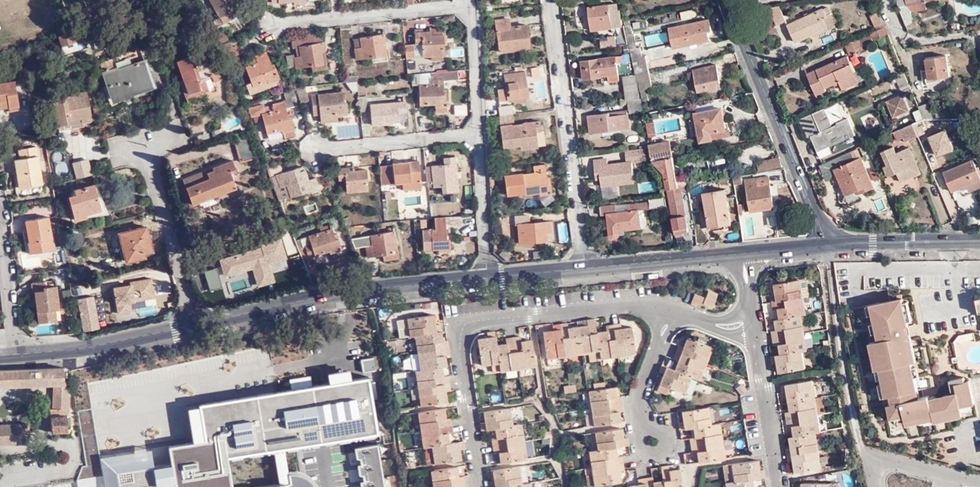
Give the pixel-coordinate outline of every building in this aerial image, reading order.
[(220,18),(237,7),(233,0),(209,0),(220,18)] [(899,1),(900,9),(910,30),(921,26),(918,20),(916,21),(912,11),(910,5),(928,2),(944,0),(899,0),(899,1)] [(929,9),(928,2),(910,5),(912,11),(929,9)] [(616,3),(590,7),(593,30),(614,27),(614,26),(623,25),(622,9),(617,10),(616,3)] [(240,6),(237,7),(220,18),(223,24),(244,11),(240,6)] [(782,8),(771,9),(777,24),(787,20),(782,8)] [(828,16),(825,9),(789,25),(796,41),(812,35),(829,28),(825,18),(828,16)] [(875,28),(885,25),(880,13),(870,17),(875,28)] [(838,27),(832,14),(828,16),(825,18),(829,28),(830,30),(838,27)] [(524,34),(528,33),(527,24),(510,26),(509,18),(496,20),(500,51),(526,48),(524,34)] [(626,20),(630,35),(635,34),(634,32),(632,23),(631,19),(626,20)] [(693,44),(699,43),(711,40),(709,29),(711,29),(709,20),(672,28),(676,48),(693,44)] [(639,22),(632,23),(634,32),(641,31),(639,22)] [(62,46),(64,54),(79,50),(76,41),(85,39),(81,28),(73,31),(72,29),(57,34),(61,46),(62,46)] [(423,43),(424,51),(424,57),(437,56),(437,59),(444,59),(444,47),(444,35),(431,35),(430,32),(429,32),(429,28),(417,28),(417,32),(416,32),(417,43),(418,44),(423,43)] [(830,30),(829,28),(812,35),(813,38),(830,30)] [(890,36),(887,28),(871,35),(874,43),(890,36)] [(296,47),(297,57),(301,56),(299,47),(322,42),(321,33),(305,35),(305,36),(293,38),(293,39),(292,40),(293,48),(296,47)] [(662,33),(645,35),(646,44),(663,42),(662,33)] [(361,47),(355,48),(357,59),(371,57),(371,58),(383,56),(381,43),(385,43),(384,34),(360,37),(361,47)] [(612,46),(625,45),(623,35),(611,37),(612,46)] [(871,35),(861,39),(864,47),(874,43),(871,35)] [(864,47),(861,39),(846,45),(850,56),(865,50),(864,47)] [(324,51),(322,42),(299,47),(301,56),(297,57),(295,57),(295,54),(286,55),(288,68),(299,67),(311,65),(312,66),(313,71),(328,69),(327,63),(322,63),(320,51),(324,51)] [(221,46),(224,52),(233,48),(231,43),(221,46)] [(413,45),(404,46),(405,59),(414,58),(413,45)] [(233,48),(224,52),(230,68),(240,65),(236,56),(240,55),(236,47),(233,48)] [(638,48),(633,49),(638,72),(639,73),(651,71),(648,56),(644,57),(642,48),(638,48)] [(257,63),(249,66),(246,68),(253,86),(267,80),(268,82),(279,78),(275,67),(271,68),(265,52),(255,56),(256,57),(257,63)] [(946,54),(926,58),(928,69),(922,70),(923,79),(926,79),(926,81),(929,81),(929,78),(949,75),(946,54)] [(624,55),(583,60),(585,79),(601,77),(602,76),(609,75),(609,82),(621,80),(620,73),(619,73),(618,63),(625,62),(624,55)] [(189,56),(177,61),(183,80),(180,81),(185,97),(204,91),(202,83),(212,80),(214,83),(221,80),(216,66),(209,69),(206,63),(193,67),(189,56)] [(848,56),(807,73),(814,93),(839,83),(842,91),(859,84),(848,56)] [(247,61),(249,66),(257,63),(256,57),(247,61)] [(99,61),(103,72),(113,69),(109,59),(99,61)] [(113,69),(103,72),(112,99),(150,86),(145,73),(149,71),(145,61),(114,71),(113,69)] [(697,76),(700,92),(708,90),(709,92),(720,89),(724,88),(722,83),(719,64),(710,66),(696,70),(697,76)] [(540,66),(532,67),(534,77),(541,76),(540,66)] [(458,79),(457,70),(442,72),(443,81),(458,79)] [(515,73),(513,73),(514,80),(527,78),(526,71),(523,72),(515,73)] [(654,88),(651,71),(639,73),(642,90),(648,89),(654,88)] [(443,81),(442,72),(431,73),(432,83),(420,84),(421,104),(435,103),(435,106),(448,105),(447,94),(443,94),(443,90),(443,81)] [(639,73),(638,72),(626,76),(632,99),(644,97),(642,90),(639,73)] [(413,85),(420,84),(432,83),(431,73),(412,75),(413,85)] [(514,80),(513,73),(505,74),(508,99),(529,96),(527,78),(514,80)] [(911,85),(907,77),(906,74),(901,76),(898,77),(895,78),(901,90),(911,85)] [(0,84),(0,108),(7,107),(8,111),(19,109),(14,81),(0,84)] [(308,101),(304,87),(296,88),(300,103),(308,101)] [(285,101),(266,105),(268,112),(264,114),(269,132),(284,129),(286,137),(297,134),(293,117),(291,118),(288,107),(298,104),(293,88),(283,92),(285,101)] [(651,100),(648,89),(642,90),(644,97),(645,102),(651,100)] [(81,117),(82,120),(92,118),(87,91),(61,95),(62,100),(54,101),(56,117),(53,117),(52,118),(52,119),(51,120),(51,121),(51,122),(51,123),(51,124),(52,124),(52,125),(53,126),(54,126),(60,126),(60,123),(71,122),(71,119),(81,117)] [(312,96),(314,116),(320,115),(321,123),(338,121),(337,116),(347,115),(346,102),(343,103),(342,92),(312,96)] [(872,111),(865,93),(847,99),(848,101),(833,106),(837,119),(860,111),(861,115),(872,111)] [(904,95),(889,101),(895,117),(911,111),(904,95)] [(367,97),(359,97),(360,112),(368,111),(367,97)] [(644,97),(632,99),(631,99),(633,113),(647,111),(645,102),(644,97)] [(405,101),(371,104),(373,125),(389,123),(389,121),(407,119),(405,101)] [(467,111),(467,102),(454,103),(454,112),(467,111)] [(497,104),(498,114),(500,114),(513,112),(519,112),(518,102),(497,104)] [(935,119),(930,104),(920,107),(925,119),(934,119),(935,119)] [(253,116),(264,114),(268,112),(266,105),(251,110),(253,116)] [(696,114),(700,134),(702,142),(714,140),(714,139),(732,136),(731,129),(728,129),(724,108),(696,113),(696,114)] [(816,121),(822,119),(819,110),(813,113),(816,121)] [(513,112),(500,114),(501,123),(513,121),(513,112)] [(632,127),(630,112),(622,113),(622,114),(611,116),(610,112),(590,115),(592,133),(632,127)] [(816,121),(813,113),(800,118),(809,138),(811,137),(815,146),(827,142),(828,145),(855,134),(848,119),(837,123),(838,125),(832,127),(827,117),(822,119),(816,121)] [(692,135),(700,134),(696,114),(688,115),(692,135)] [(82,123),(82,120),(81,117),(71,119),(71,122),(60,123),(60,126),(61,130),(83,126),(82,123)] [(934,119),(925,119),(914,125),(919,137),(920,136),(925,134),(937,129),(935,122),(934,119)] [(925,134),(920,136),(922,143),(941,135),(939,130),(949,125),(946,119),(943,119),(935,119),(934,119),(935,122),(937,129),(925,134)] [(338,137),(363,135),(362,123),(338,125),(338,137)] [(514,126),(502,127),(503,147),(528,143),(529,147),(539,145),(537,130),(541,130),(541,123),(526,124),(527,126),(514,128),(514,126)] [(901,130),(895,132),(898,141),(904,139),(906,142),(919,137),(914,125),(901,130)] [(249,138),(234,142),(240,163),(255,158),(249,138)] [(669,142),(646,146),(646,148),(648,161),(649,161),(653,161),(672,157),(669,142)] [(876,187),(863,156),(871,153),(868,144),(858,148),(823,163),(820,164),(828,181),(831,179),(835,169),(846,194),(847,195),(848,195),(849,195),(858,191),(859,194),(876,187)] [(42,183),(36,146),(18,150),(20,158),(15,159),(19,187),(42,183)] [(634,182),(632,163),(648,161),(646,148),(634,150),(625,151),(626,162),(608,164),(607,159),(593,160),(594,166),(598,165),(600,179),(600,183),(615,181),(615,185),(634,182)] [(895,148),(884,152),(890,165),(885,167),(888,174),(889,174),(890,175),(891,176),(892,176),(893,176),(894,176),(894,175),(898,174),(902,183),(922,175),(911,148),(897,154),(895,148)] [(89,156),(72,159),(75,176),(92,174),(89,156)] [(445,165),(426,166),(428,187),(442,185),(442,187),(454,186),(453,173),(457,172),(455,157),(444,158),(445,165)] [(672,157),(653,161),(664,171),(667,189),(678,187),(676,179),(684,177),(682,167),(678,167),(678,165),(674,165),(672,157)] [(781,158),(757,163),(759,173),(784,168),(781,158)] [(392,165),(379,166),(381,185),(402,182),(402,190),(421,188),(419,160),(392,163),(392,165)] [(979,180),(979,174),(974,160),(945,172),(953,191),(962,187),(979,180)] [(232,161),(183,180),(186,188),(192,206),(215,197),(214,195),(235,187),(229,172),(236,169),(232,161)] [(504,179),(516,178),(518,194),(540,191),(540,194),(551,192),(550,181),(547,182),(545,164),(534,165),(535,172),(523,174),(522,167),(503,169),(504,179)] [(283,174),(280,166),(268,170),(278,195),(283,193),(284,194),(297,188),(300,194),(310,191),(311,194),(320,190),(316,178),(308,180),(303,166),(283,174)] [(354,168),(338,169),(339,181),(345,180),(346,193),(368,191),(367,182),(366,170),(354,171),(354,168)] [(882,179),(878,168),(872,171),(876,181),(882,179)] [(770,176),(747,180),(752,212),(775,208),(770,176)] [(962,187),(964,191),(968,189),(970,193),(979,188),(979,180),(962,187)] [(94,185),(75,190),(76,194),(68,196),(74,219),(85,217),(84,213),(100,209),(94,185)] [(688,185),(678,187),(667,189),(676,234),(689,231),(682,191),(689,190),(688,185)] [(727,189),(704,193),(709,228),(732,224),(727,189)] [(615,204),(602,205),(603,213),(608,213),(612,236),(612,237),(614,238),(615,238),(617,238),(618,238),(619,237),(620,236),(620,235),(620,230),(641,227),(639,209),(649,208),(659,206),(659,209),(667,208),(665,196),(649,198),(649,201),(648,202),(631,204),(631,210),(616,212),(615,204)] [(47,215),(25,219),(26,231),(25,231),(29,252),(52,248),(47,215)] [(528,216),(515,217),(516,225),(518,225),(520,243),(546,241),(545,232),(550,231),(549,222),(529,223),(528,216)] [(349,217),(342,219),(345,227),(352,224),(349,217)] [(460,218),(434,220),(435,232),(422,233),(423,252),(438,251),(438,253),(449,253),(449,242),(446,242),(445,227),(461,226),(460,218)] [(16,231),(25,231),(24,219),(16,220),(16,231)] [(145,226),(118,232),(125,260),(143,256),(143,252),(151,250),(145,226)] [(331,228),(309,237),(312,245),(306,247),(309,257),(330,250),(329,247),(340,243),(338,238),(335,239),(331,228)] [(394,232),(371,235),(372,245),(365,246),(367,254),(367,257),(381,255),(381,256),(383,256),(384,261),(398,259),(397,253),(394,254),(392,241),(395,241),(394,232)] [(270,260),(287,255),(282,236),(218,253),(224,275),(252,267),(257,282),(275,278),(270,260)] [(203,269),(210,289),(223,284),(216,265),(203,269)] [(230,290),(252,286),(250,276),(228,281),(230,290)] [(154,296),(155,296),(153,277),(112,281),(115,311),(140,308),(141,315),(156,313),(154,296)] [(778,301),(804,297),(802,280),(776,283),(777,295),(772,295),(773,301),(778,301)] [(43,281),(32,283),(33,291),(35,291),(39,320),(55,318),(54,308),(58,308),(55,284),(43,285),(43,281)] [(720,294),(711,290),(706,302),(714,306),(720,294)] [(696,293),(692,302),(701,306),(705,296),(696,293)] [(93,296),(78,299),(80,317),(78,317),(78,320),(82,320),(83,331),(98,328),(94,304),(97,304),(97,300),(93,300),(93,296)] [(808,315),(804,297),(778,301),(773,301),(774,310),(780,310),(781,319),(803,316),(808,315)] [(905,311),(903,302),(902,298),(871,304),(873,313),(874,322),(876,332),(878,340),(874,341),(877,355),(879,368),(881,378),(882,382),(885,396),(889,395),(891,403),(887,404),(889,417),(894,416),(902,415),(903,419),(917,416),(931,413),(931,416),(946,413),(960,410),(959,406),(969,404),(973,404),(970,389),(965,390),(963,381),(963,376),(949,379),(952,397),(929,402),(927,395),(917,396),(915,384),(913,375),(911,367),(910,362),(908,348),(905,334),(904,326),(908,326),(907,321),(905,311)] [(130,311),(120,312),(122,320),(131,318),(130,311)] [(410,335),(415,334),(442,330),(441,322),(436,323),(435,314),(408,318),(410,335)] [(806,333),(803,316),(781,319),(776,320),(777,330),(773,331),(774,337),(783,336),(806,333)] [(601,350),(599,333),(596,320),(589,321),(589,326),(586,326),(578,327),(582,353),(590,352),(601,350)] [(569,323),(561,325),(566,355),(582,353),(578,327),(573,328),(570,328),(569,323)] [(561,325),(554,325),(555,330),(545,331),(548,358),(566,355),(561,325)] [(623,325),(616,326),(620,356),(636,354),(633,328),(624,329),(623,325)] [(616,326),(607,327),(608,332),(599,333),(601,350),(603,359),(620,356),(616,326)] [(442,330),(415,334),(418,351),(449,346),(448,339),(443,340),(443,337),(442,330)] [(496,331),(488,332),(488,337),(479,339),(482,364),(492,363),(500,361),(498,345),(496,331)] [(974,338),(973,331),(958,335),(953,341),(952,341),(952,343),(974,338)] [(809,350),(806,333),(783,336),(774,337),(775,346),(780,345),(782,354),(786,353),(804,351),(809,350)] [(521,337),(515,338),(519,369),(536,366),(532,339),(522,341),(521,337)] [(681,345),(678,352),(707,363),(714,347),(689,337),(685,346),(681,345)] [(507,343),(498,345),(500,361),(502,372),(519,369),(515,338),(507,339),(507,343)] [(449,346),(418,351),(418,353),(411,354),(413,370),(415,369),(421,369),(442,366),(446,365),(445,358),(445,354),(450,353),(449,346)] [(603,360),(603,359),(601,350),(590,352),(591,362),(603,360)] [(786,353),(782,354),(772,355),(774,365),(779,364),(780,373),(806,369),(804,351),(786,353)] [(678,352),(675,359),(679,361),(676,370),(693,376),(700,379),(707,363),(678,352)] [(351,371),(375,366),(374,357),(349,362),(351,371)] [(502,372),(500,361),(492,363),(494,373),(502,372)] [(663,364),(660,372),(665,374),(659,390),(669,394),(672,388),(673,388),(686,393),(693,376),(676,370),(663,364)] [(421,369),(415,369),(418,387),(449,382),(448,375),(443,376),(442,366),(421,369)] [(54,383),(55,409),(52,409),(53,432),(72,432),(72,429),(69,429),(69,415),(71,415),(70,382),(65,382),(64,368),(62,368),(62,367),(44,367),(44,369),(0,371),(0,386),(54,383)] [(577,382),(576,373),(569,374),(570,383),(577,382)] [(170,447),(172,463),(118,471),(121,486),(234,486),(229,457),(279,449),(284,483),(262,486),(319,486),(316,482),(313,478),(309,475),(305,473),(301,471),(299,453),(377,445),(381,440),(369,379),(199,406),(205,441),(170,447)] [(816,399),(813,381),(782,386),(784,393),(788,393),(790,403),(816,399)] [(449,382),(418,387),(421,405),(443,401),(447,401),(446,391),(450,390),(449,382)] [(607,388),(606,382),(595,383),(596,390),(607,388)] [(746,391),(743,386),(737,389),(741,395),(746,391)] [(617,387),(607,388),(596,390),(590,391),(592,409),(624,404),(623,396),(618,397),(617,387)] [(826,407),(824,397),(816,399),(818,408),(826,407)] [(818,408),(816,399),(790,403),(791,413),(787,413),(788,421),(819,415),(818,408)] [(624,412),(624,404),(592,409),(595,426),(621,422),(621,416),(620,413),(621,412),(624,412)] [(709,406),(681,410),(682,417),(683,421),(679,421),(680,430),(694,428),(712,426),(709,406)] [(512,407),(484,411),(485,418),(485,421),(481,422),(482,430),(496,428),(514,425),(512,407)] [(444,408),(418,412),(420,429),(452,425),(451,417),(446,417),(444,408)] [(830,432),(827,414),(819,415),(822,433),(830,432)] [(822,433),(819,415),(788,421),(789,428),(794,427),(795,437),(818,433),(822,433)] [(1,444),(1,443),(16,443),(31,440),(30,424),(0,425),(0,444),(1,444)] [(523,424),(514,425),(496,428),(497,438),(492,439),(493,445),(525,441),(523,424)] [(712,426),(694,428),(696,437),(690,438),(691,446),(723,440),(721,424),(712,426)] [(453,432),(452,425),(420,429),(422,446),(432,445),(449,442),(448,433),(453,432)] [(622,429),(597,432),(599,450),(616,448),(630,446),(629,439),(624,439),(622,429)] [(818,433),(795,437),(790,438),(791,445),(792,449),(789,449),(790,456),(821,451),(818,433)] [(463,440),(449,442),(432,445),(435,463),(461,459),(460,452),(460,448),(464,447),(463,440)] [(723,440),(691,446),(692,452),(698,452),(700,462),(726,458),(723,440)] [(528,459),(525,441),(493,445),(494,454),(500,453),(501,463),(528,459)] [(616,448),(599,450),(590,451),(593,469),(623,465),(622,458),(618,458),(616,448)] [(823,468),(821,451),(790,456),(790,462),(795,462),(795,466),(797,473),(823,468)] [(759,460),(731,465),(734,483),(752,480),(766,478),(765,471),(760,471),(760,468),(759,460)] [(624,472),(623,465),(593,469),(593,471),(593,475),(595,486),(604,485),(621,482),(620,473),(624,472)] [(726,484),(734,483),(731,465),(724,466),(726,484)] [(662,467),(664,481),(665,486),(683,486),(681,469),(673,470),(669,471),(669,466),(662,467)] [(431,471),(433,486),(442,486),(464,483),(463,476),(459,476),(457,467),(431,471)] [(493,470),(494,477),(494,480),(490,480),(491,486),(500,486),(505,486),(522,483),(519,467),(493,470)] [(646,478),(648,486),(665,486),(664,481),(654,482),(653,477),(646,478)] [(638,479),(639,484),(629,485),(630,486),(648,486),(646,478),(638,479)]
